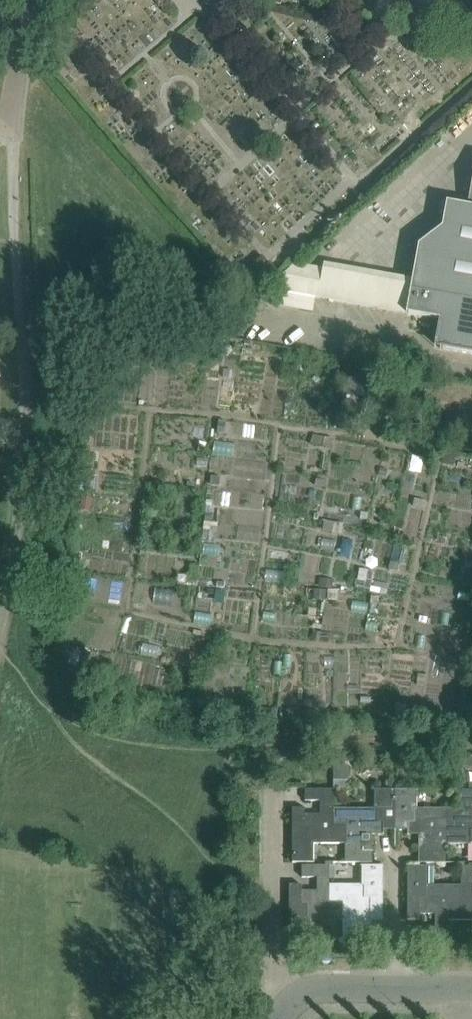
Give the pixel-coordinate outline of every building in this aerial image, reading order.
[(471,204),(450,199),(445,225),(420,241),(414,275),(406,313),(440,320),(436,342),(440,348),(471,354),(471,200),(471,204)] [(315,296),(406,313),(414,275),(317,257),(316,263),(298,260),(267,288),(279,290),(275,304),(312,311),(315,296)] [(93,461),(92,501),(131,502),(132,462),(93,461)] [(398,599),(328,601),(329,624),(399,621),(398,599)] [(358,693),(362,676),(341,671),(337,688),(358,693)] [(471,769),(471,755),(459,755),(458,769),(471,769)] [(332,825),(332,809),(331,809),(331,793),(335,793),(335,790),(303,789),(304,801),(319,801),(319,815),(304,815),(304,809),(291,809),(291,863),(313,863),(313,862),(312,862),(312,844),(344,844),(344,825),(332,825)] [(371,832),(395,832),(395,789),(373,789),(373,790),(374,790),(374,809),(332,809),(332,825),(344,825),(344,844),(344,863),(371,863),(371,832)] [(459,809),(458,809),(416,809),(416,791),(417,791),(417,789),(395,789),(395,832),(418,832),(418,863),(446,863),(446,844),(446,826),(458,826),(459,809)] [(455,790),(455,794),(458,794),(458,809),(459,809),(458,826),(446,826),(446,844),(471,845),(471,790),(455,790)] [(329,901),(329,885),(329,866),(333,866),(333,863),(325,863),(325,866),(301,866),(302,878),(317,878),(317,892),(302,892),(302,885),(288,885),(289,939),(312,939),(312,938),(311,938),(311,921),(339,921),(339,901),(329,901)] [(461,885),(461,902),(447,902),(447,921),(471,921),(471,867),(465,866),(465,864),(458,864),(458,866),(461,867),(461,885)] [(362,885),(329,885),(329,901),(339,901),(339,921),(343,921),(343,939),(370,939),(370,928),(355,928),(355,914),(370,915),(370,921),(382,921),(383,866),(361,866),(360,867),(362,867),(362,885)] [(461,902),(461,885),(429,885),(429,867),(430,867),(430,866),(408,866),(407,921),(420,921),(420,915),(435,915),(435,928),(420,928),(420,939),(447,940),(447,921),(447,902),(461,902)]
